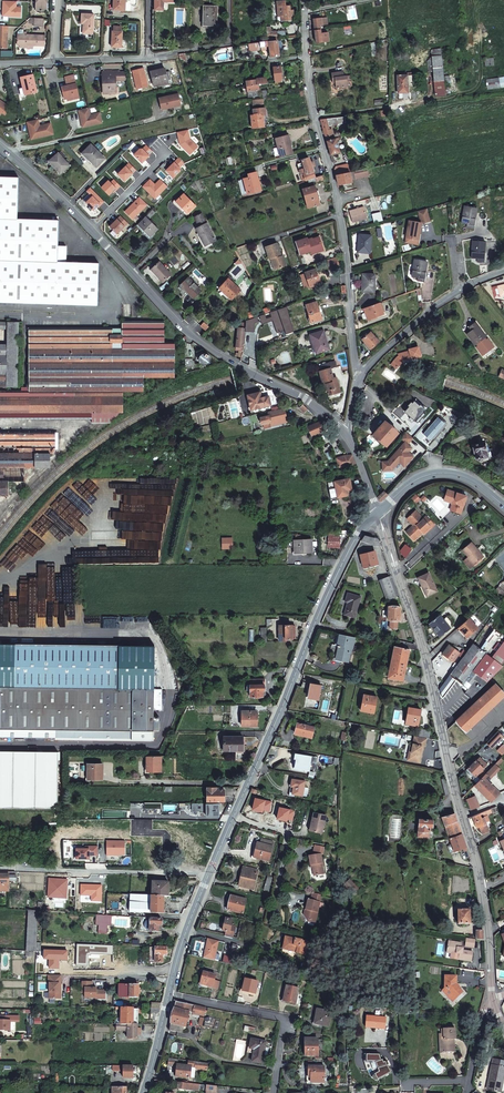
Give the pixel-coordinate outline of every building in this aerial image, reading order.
[(36,6),(35,10),(46,11),(47,0),(36,0),(36,6)] [(123,11),(124,0),(112,0),(112,10),(123,11)] [(172,0),(155,0),(156,10),(154,10),(157,47),(167,47),(171,46),(170,31),(168,9),(167,9),(163,9),(162,7),(162,1),(168,0),(172,0)] [(283,16),(285,16),(285,21),(291,21),(291,19),(293,19),(293,11),(290,11),(290,8),(290,7),(286,7),(286,1),(281,1),(282,8),(283,16)] [(217,8),(217,6),(205,5),(204,26),(216,26),(217,8)] [(184,8),(177,8),(179,22),(186,21),(184,8)] [(83,25),(83,30),(82,34),(91,35),(92,30),(93,15),(81,15),(80,25),(83,25)] [(33,25),(43,25),(43,17),(33,17),(33,25)] [(313,19),(314,24),(315,32),(316,43),(322,42),(321,34),(321,32),(319,24),(322,24),(321,23),(320,17),(313,19)] [(277,38),(276,32),(275,32),(272,32),(271,27),(267,27),(269,42),(277,40),(277,38)] [(113,33),(112,33),(111,48),(121,49),(122,33),(120,33),(120,28),(114,28),(113,33)] [(21,34),(21,32),(17,32),(17,43),(44,45),(44,33),(42,33),(41,35),(21,34)] [(277,40),(269,42),(269,46),(270,49),(271,60),(283,59),(281,43),(278,44),(277,40)] [(432,50),(433,57),(433,66),(435,95),(436,96),(445,96),(445,95),(445,94),(449,94),(448,88),(450,87),(449,76),(444,76),(443,67),(447,67),(446,56),(442,56),(441,50),(432,50)] [(280,66),(273,67),(275,83),(282,83),(280,66)] [(152,78),(155,86),(171,82),(168,70),(164,71),(163,69),(149,72),(151,78),(152,78)] [(122,81),(121,77),(118,71),(100,71),(101,92),(101,93),(114,93),(114,81),(122,81)] [(335,80),(336,83),(337,89),(346,88),(346,86),(345,83),(348,83),(347,76),(344,77),(343,72),(332,73),(333,80),(335,80)] [(62,92),(63,97),(64,101),(77,98),(76,92),(71,75),(62,77),(65,86),(57,88),(58,92),(58,93),(62,92)] [(398,94),(408,93),(408,89),(410,89),(413,89),(412,75),(398,75),(398,94)] [(17,90),(17,91),(19,98),(35,93),(34,92),(30,76),(18,79),(21,89),(17,90)] [(503,86),(503,76),(485,79),(486,88),(503,86)] [(260,85),(267,84),(266,78),(256,79),(257,80),(247,82),(247,87),(252,86),(260,85)] [(157,101),(159,110),(179,106),(177,96),(157,101)] [(251,116),(252,129),(264,128),(263,117),(263,115),(265,115),(265,108),(254,109),(254,116),(251,116)] [(76,111),(77,116),(78,120),(78,121),(80,120),(81,123),(79,123),(80,128),(100,123),(98,115),(97,113),(88,115),(86,109),(76,111)] [(339,152),(338,150),(339,150),(341,150),(338,137),(333,139),(333,137),(332,138),(332,139),(330,140),(328,130),(330,130),(327,119),(321,120),(329,150),(331,155),(339,152)] [(26,123),(28,134),(30,134),(31,141),(52,136),(49,125),(38,128),(36,121),(26,123)] [(287,157),(293,155),(291,150),(290,145),(287,136),(275,140),(278,150),(280,158),(287,157)] [(103,158),(96,151),(89,145),(86,148),(82,152),(84,154),(89,159),(88,160),(95,166),(103,158)] [(68,167),(61,160),(56,154),(49,161),(56,168),(54,170),(59,175),(68,167)] [(299,164),(304,180),(305,181),(315,177),(312,167),(315,166),(313,163),(311,163),(309,159),(305,160),(305,158),(301,159),(302,163),(299,164)] [(47,163),(54,170),(56,168),(49,161),(47,163)] [(335,168),(337,176),(350,173),(348,164),(336,167),(335,168)] [(366,169),(350,173),(337,176),(337,180),(338,185),(352,182),(351,180),(351,179),(367,176),(366,169)] [(244,179),(247,193),(260,190),(256,172),(248,175),(248,178),(244,179)] [(13,302),(98,304),(100,263),(58,262),(59,219),(17,218),(18,176),(0,176),(0,302),(13,302)] [(306,181),(308,185),(323,180),(322,176),(311,180),(306,181)] [(319,205),(314,187),(303,190),(307,208),(319,205)] [(186,216),(194,207),(189,202),(182,195),(173,204),(186,216)] [(475,206),(463,204),(460,221),(467,222),(466,226),(472,227),(475,206)] [(366,219),(363,207),(348,212),(352,223),(366,219)] [(195,217),(199,226),(196,228),(204,245),(205,245),(215,240),(202,213),(196,216),(195,217)] [(148,238),(156,230),(151,226),(144,218),(136,226),(148,238)] [(420,223),(408,221),(407,228),(405,237),(411,239),(411,242),(417,243),(420,223)] [(371,236),(358,235),(356,253),(369,254),(371,236)] [(307,239),(295,243),(300,255),(311,251),(312,254),(323,250),(319,237),(308,241),(307,239)] [(475,257),(475,258),(475,260),(481,261),(482,258),(484,241),(471,239),(469,256),(475,257)] [(277,244),(265,248),(268,256),(269,259),(271,259),(275,270),(287,266),(283,255),(282,256),(277,244)] [(426,261),(413,260),(411,276),(417,277),(417,280),(423,281),(426,261)] [(171,274),(159,262),(152,269),(163,281),(171,274)] [(320,284),(315,270),(305,273),(309,287),(320,284)] [(198,288),(197,288),(196,287),(201,282),(193,274),(180,285),(182,288),(192,298),(200,291),(198,288)] [(374,275),(362,275),(362,289),(362,292),(373,292),(374,275)] [(227,279),(220,288),(217,291),(229,302),(239,291),(227,279)] [(321,319),(316,302),(304,305),(310,323),(321,319)] [(367,318),(368,320),(383,314),(379,304),(364,310),(365,313),(362,315),(361,316),(362,319),(364,319),(367,318)] [(265,314),(246,320),(245,332),(254,333),(255,323),(260,321),(262,325),(272,322),(276,334),(284,331),(285,334),(295,331),(287,306),(270,312),(271,317),(266,319),(265,314)] [(6,387),(17,388),(18,322),(17,322),(7,321),(7,322),(7,329),(6,344),(7,344),(6,387)] [(0,391),(0,419),(92,419),(92,412),(116,412),(122,407),(123,407),(123,391),(143,391),(144,377),(174,377),(174,342),(164,342),(164,325),(122,322),(122,335),(112,335),(112,328),(29,328),(29,391),(0,391)] [(469,327),(472,330),(466,334),(474,344),(485,336),(475,322),(469,327)] [(203,325),(200,329),(205,333),(208,330),(203,325)] [(236,355),(236,358),(240,360),(243,349),(244,328),(236,327),(235,344),(235,346),(237,347),(237,350),(239,351),(238,356),(236,355)] [(318,353),(329,349),(327,345),(323,331),(309,335),(312,345),(313,347),(315,346),(318,353)] [(367,331),(360,337),(362,339),(360,341),(364,345),(368,350),(373,346),(378,341),(370,331),(364,336),(364,335),(367,332),(367,331)] [(419,347),(411,349),(413,358),(422,355),(419,347)] [(400,354),(392,363),(398,368),(404,360),(411,358),(409,350),(399,353),(400,354)] [(199,359),(199,360),(199,361),(200,362),(200,363),(201,364),(202,364),(203,365),(204,365),(205,365),(207,365),(208,365),(209,364),(210,363),(210,362),(211,360),(211,359),(210,357),(210,356),(209,355),(208,354),(207,354),(206,353),(204,353),(203,354),(202,354),(201,355),(200,356),(200,357),(199,358),(199,359)] [(327,385),(329,391),(332,390),(334,395),(342,392),(337,378),(334,379),(331,369),(337,367),(335,361),(322,365),(324,371),(319,372),(324,386),(327,385)] [(270,406),(268,397),(260,398),(259,393),(247,396),(250,410),(270,406)] [(304,413),(307,410),(302,405),(298,406),(299,409),(304,413)] [(271,424),(287,420),(284,409),(268,412),(269,416),(260,419),(261,423),(263,423),(264,429),(270,427),(269,423),(270,422),(271,424)] [(415,410),(410,414),(418,421),(416,423),(417,424),(420,426),(421,426),(423,424),(426,420),(415,410)] [(384,421),(382,423),(372,434),(385,446),(396,432),(386,423),(384,421)] [(316,424),(315,423),(314,423),(314,425),(307,427),(312,436),(325,430),(330,427),(326,422),(320,422),(316,424)] [(9,496),(9,482),(24,482),(25,468),(35,468),(34,454),(50,453),(53,453),(55,450),(55,432),(0,432),(0,496),(9,496)] [(407,453),(410,450),(406,446),(412,440),(405,434),(400,440),(404,443),(386,462),(381,462),(381,471),(390,471),(398,463),(403,468),(412,458),(409,455),(407,456),(407,453)] [(491,448),(488,448),(486,439),(483,439),(484,442),(472,445),(474,453),(476,453),(477,457),(475,458),(478,461),(479,460),(493,457),(491,448)] [(46,468),(51,463),(50,453),(34,454),(35,468),(46,468)] [(352,455),(349,455),(340,457),(341,460),(337,461),(339,467),(356,467),(352,455)] [(349,479),(334,482),(337,498),(346,496),(347,496),(348,495),(348,494),(347,492),(352,491),(349,479)] [(387,495),(385,491),(384,490),(381,493),(378,497),(381,502),(387,495)] [(415,499),(411,494),(407,498),(412,503),(415,499)] [(406,521),(410,525),(408,527),(402,533),(410,541),(419,533),(420,535),(423,532),(424,534),(431,527),(424,519),(421,522),(413,514),(406,521)] [(330,533),(329,546),(338,547),(338,537),(337,537),(337,534),(330,533)] [(361,541),(374,545),(374,538),(364,536),(361,541)] [(312,539),(294,540),(295,553),(312,552),(312,539)] [(479,549),(472,542),(464,550),(470,557),(469,558),(476,565),(483,558),(477,552),(479,549)] [(479,549),(477,552),(483,558),(486,555),(479,549)] [(361,555),(364,568),(373,565),(378,564),(375,552),(361,555)] [(471,570),(476,565),(469,558),(464,563),(471,570)] [(426,597),(436,593),(429,574),(419,578),(426,597)] [(381,580),(387,600),(388,600),(399,597),(392,577),(381,580)] [(344,602),(346,603),(343,615),(354,618),(360,597),(346,593),(344,602)] [(397,621),(396,621),(400,621),(401,608),(387,607),(387,612),(383,612),(383,616),(387,616),(388,617),(388,621),(390,621),(389,629),(397,629),(397,621)] [(437,636),(448,627),(437,614),(426,623),(437,636)] [(464,618),(454,628),(465,638),(474,628),(464,618)] [(286,640),(286,639),(292,638),(292,626),(279,626),(280,640),(286,640)] [(355,638),(340,635),(337,646),(334,645),(331,660),(336,661),(336,660),(349,662),(352,648),(353,648),(355,638)] [(495,674),(503,666),(470,643),(463,652),(459,658),(437,689),(440,697),(453,679),(460,684),(465,680),(470,685),(463,693),(469,698),(493,672),(495,674)] [(392,645),(386,678),(403,681),(409,649),(392,645)] [(449,661),(456,652),(446,645),(439,654),(449,661)] [(120,655),(120,646),(7,646),(7,658),(6,689),(0,689),(0,738),(48,739),(48,740),(160,741),(160,732),(160,718),(154,718),(154,711),(162,710),(162,689),(131,689),(130,685),(121,685),(120,655)] [(263,691),(264,691),(264,679),(250,679),(250,685),(247,685),(247,691),(250,691),(251,697),(263,696),(263,691)] [(324,686),(314,684),(312,699),(322,701),(324,686)] [(498,703),(503,697),(503,696),(494,686),(488,692),(455,723),(465,734),(498,703)] [(377,697),(363,695),(360,710),(374,713),(377,697)] [(409,708),(406,724),(418,726),(421,710),(409,708)] [(241,711),(241,726),(256,726),(256,711),(241,711)] [(314,728),(298,724),(295,735),(311,739),(314,728)] [(432,732),(421,730),(419,737),(426,738),(431,739),(432,732)] [(494,741),(500,737),(496,733),(491,738),(494,741)] [(414,736),(412,749),(411,753),(408,755),(408,758),(410,761),(420,763),(421,756),(413,755),(415,743),(425,745),(426,738),(419,737),(414,736)] [(245,753),(245,737),(223,737),(223,751),(235,750),(235,753),(245,753)] [(413,755),(421,756),(423,746),(425,746),(425,745),(415,743),(413,755)] [(483,753),(490,747),(486,743),(478,752),(479,753),(483,753)] [(51,809),(51,752),(0,752),(0,808),(51,809)] [(295,753),(294,759),(297,760),(295,769),(305,771),(306,766),(310,767),(311,762),(312,757),(295,753)] [(161,756),(146,756),(146,772),(161,772),(161,756)] [(480,782),(485,777),(482,773),(486,769),(479,760),(468,770),(476,780),(477,778),(480,782)] [(102,780),(102,765),(87,765),(87,780),(102,780)] [(475,787),(478,791),(483,796),(483,798),(490,805),(500,796),(496,790),(494,792),(490,787),(492,785),(485,777),(480,782),(475,787)] [(294,787),(293,794),(303,795),(306,781),(292,779),(291,784),(294,784),(294,787)] [(442,780),(446,796),(450,795),(446,779),(442,780)] [(224,800),(224,789),(216,789),(216,787),(207,787),(207,800),(224,800)] [(269,800),(264,799),(260,810),(266,811),(269,800)] [(219,803),(206,804),(206,815),(219,815),(219,803)] [(327,815),(315,812),(313,823),(315,823),(314,831),(324,833),(327,815)] [(457,821),(455,813),(442,818),(450,839),(462,834),(457,821)] [(485,820),(481,821),(480,819),(479,816),(472,818),(476,829),(478,828),(480,834),(488,832),(485,820)] [(420,819),(418,837),(425,838),(429,838),(430,827),(432,827),(432,826),(433,820),(420,819)] [(462,834),(450,839),(455,852),(466,848),(462,834)] [(256,850),(257,850),(256,858),(270,861),(274,842),(262,839),(261,844),(258,843),(256,850)] [(126,841),(107,841),(107,856),(126,856),(126,841)] [(315,856),(311,856),(312,864),(314,864),(314,868),(315,875),(315,876),(325,875),(323,856),(324,856),(327,847),(318,845),(315,856)] [(85,846),(85,849),(76,849),(76,860),(90,860),(90,856),(98,856),(98,846),(85,846)] [(258,872),(244,868),(239,886),(253,890),(258,872)] [(9,892),(10,889),(9,884),(10,881),(10,872),(0,872),(0,892),(9,892)] [(267,877),(264,890),(269,891),(271,882),(272,878),(267,877)] [(68,880),(49,879),(48,897),(67,898),(68,880)] [(358,888),(350,880),(345,885),(353,893),(358,888)] [(169,882),(153,881),(153,895),(151,895),(151,912),(164,913),(165,896),(169,896),(169,882)] [(102,885),(80,884),(80,896),(91,896),(91,901),(101,901),(102,885)] [(308,900),(306,909),(307,910),(307,913),(304,915),(308,921),(311,920),(317,922),(319,912),(318,912),(322,895),(314,893),(312,900),(308,900)] [(149,931),(150,918),(151,912),(151,895),(133,894),(132,906),(129,906),(128,916),(136,917),(140,917),(139,930),(149,931)] [(246,900),(231,896),(228,910),(243,914),(246,900)] [(38,910),(29,910),(26,950),(36,951),(37,942),(38,910)] [(471,925),(470,911),(458,912),(459,925),(471,925)] [(96,914),(95,924),(98,924),(98,933),(106,933),(107,925),(110,925),(112,915),(96,914)] [(162,919),(150,918),(149,931),(161,932),(162,919)] [(223,930),(226,931),(225,936),(233,938),(235,926),(231,925),(232,920),(226,918),(223,930)] [(312,943),(286,937),(284,949),(298,952),(298,954),(309,956),(312,943)] [(219,941),(207,939),(203,957),(215,960),(219,941)] [(465,947),(474,948),(475,940),(466,939),(465,947)] [(446,954),(451,954),(451,952),(456,953),(456,954),(459,954),(459,960),(472,962),(473,953),(463,951),(463,950),(460,949),(461,944),(448,943),(446,954)] [(112,946),(77,945),(76,966),(88,966),(88,956),(91,956),(91,953),(112,954),(112,946)] [(167,954),(167,947),(155,948),(155,962),(162,962),(162,954),(167,954)] [(68,950),(44,950),(44,960),(49,960),(49,968),(59,968),(59,961),(68,961),(68,950)] [(456,953),(451,952),(451,954),(454,955),(453,960),(459,960),(459,954),(456,954),(456,953)] [(215,975),(202,972),(199,986),(206,987),(206,986),(212,987),(215,975)] [(62,975),(48,975),(48,999),(62,999),(62,975)] [(448,998),(450,997),(454,1001),(463,993),(457,986),(457,977),(446,977),(445,989),(443,992),(448,998)] [(257,981),(245,978),(242,990),(255,993),(257,981)] [(105,999),(105,990),(97,990),(97,987),(93,987),(93,982),(82,982),(82,986),(85,986),(85,998),(105,999)] [(139,985),(119,984),(118,996),(139,997),(139,985)] [(298,989),(287,986),(283,1001),(295,1004),(298,989)] [(333,1003),(319,1000),(316,1014),(330,1017),(333,1003)] [(188,1011),(203,1014),(205,1007),(175,1001),(171,1022),(184,1025),(185,1025),(188,1011)] [(133,1007),(115,1007),(115,1024),(117,1023),(138,1024),(138,1009),(134,1009),(133,1007)] [(387,1017),(367,1015),(366,1027),(376,1028),(376,1027),(387,1028),(387,1017)] [(7,1016),(0,1016),(0,1030),(10,1031),(11,1021),(7,1020),(7,1016)] [(169,1028),(183,1032),(184,1025),(171,1022),(169,1028)] [(117,1030),(126,1030),(128,1030),(128,1038),(138,1038),(138,1024),(117,1023),(117,1030)] [(454,1051),(454,1046),(456,1046),(456,1039),(457,1039),(457,1029),(444,1029),(445,1040),(443,1040),(443,1046),(445,1047),(445,1052),(454,1051)] [(250,1049),(255,1050),(252,1062),(262,1064),(264,1057),(266,1057),(267,1049),(265,1049),(267,1043),(252,1040),(250,1049)] [(318,1055),(318,1040),(305,1040),(304,1055),(318,1055)] [(366,1054),(366,1061),(376,1062),(381,1073),(376,1075),(378,1078),(391,1072),(386,1061),(384,1061),(383,1059),(382,1060),(379,1055),(366,1054)] [(170,1057),(169,1064),(177,1066),(177,1064),(178,1064),(178,1058),(170,1057)] [(440,1066),(431,1059),(428,1064),(437,1070),(440,1066)] [(493,1079),(491,1090),(502,1092),(503,1080),(503,1062),(493,1059),(492,1065),(489,1078),(493,1079)] [(195,1061),(195,1066),(198,1070),(207,1071),(208,1062),(195,1061)] [(124,1064),(124,1070),(124,1077),(133,1077),(133,1065),(124,1064)] [(189,1065),(178,1064),(177,1064),(177,1066),(176,1075),(190,1077),(191,1065),(189,1065)] [(324,1083),(324,1067),(308,1067),(308,1083),(324,1083)] [(177,1087),(189,1089),(199,1089),(200,1083),(178,1081),(177,1087)] [(205,1092),(215,1092),(216,1085),(206,1084),(205,1092)]
